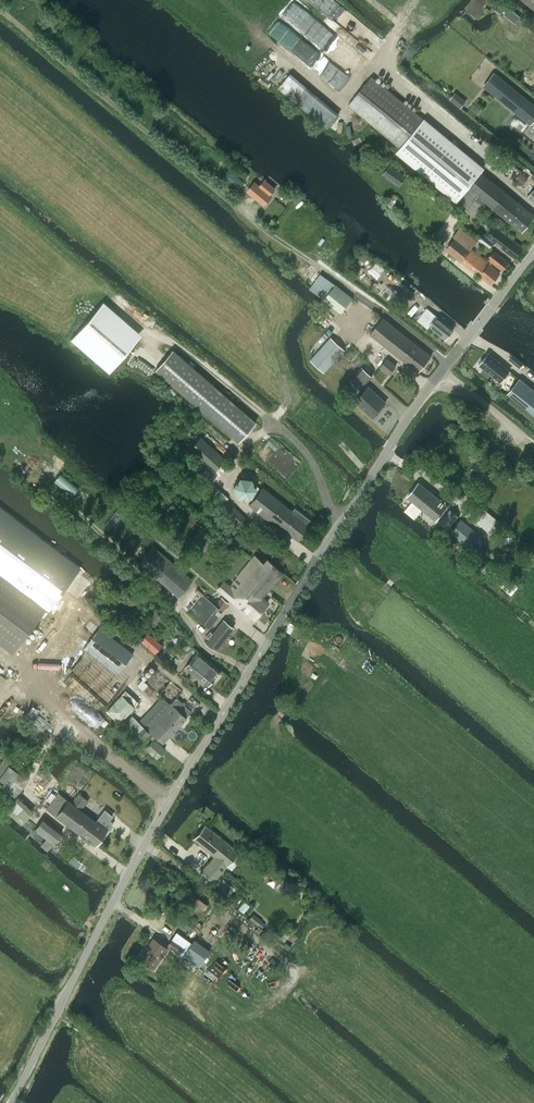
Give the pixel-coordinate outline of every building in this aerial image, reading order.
[(533,9),(533,0),(523,0),(533,9)] [(483,86),(531,124),(533,121),(533,105),(494,73),(483,86)] [(349,105),(401,147),(423,119),(372,77),(349,105)] [(455,92),(449,99),(456,104),(460,108),(466,101),(455,92)] [(401,147),(397,152),(457,201),(484,167),(424,118),(423,119),(401,147)] [(390,164),(385,171),(401,183),(407,176),(390,164)] [(515,180),(522,186),(528,178),(521,172),(515,180)] [(468,211),(475,216),(486,202),(522,231),(533,216),(482,173),(458,202),(468,211)] [(246,191),(264,205),(273,196),(271,195),(276,188),(264,179),(259,185),(255,181),(246,191)] [(489,248),(494,241),(515,258),(523,248),(494,226),(487,235),(480,230),(475,238),(489,248)] [(446,249),(462,261),(491,284),(500,273),(486,261),(471,249),(477,242),(460,228),(453,236),(455,238),(446,249)] [(479,248),(487,253),(490,249),(483,244),(479,248)] [(487,259),(502,270),(509,262),(494,251),(487,259)] [(377,261),(367,273),(368,273),(377,280),(386,269),(386,268),(377,261)] [(335,284),(323,299),(340,313),(352,298),(335,284)] [(103,301),(70,339),(108,372),(141,334),(103,301)] [(418,320),(428,328),(430,326),(446,339),(453,329),(427,308),(418,320)] [(370,334),(418,372),(431,356),(383,318),(370,334)] [(331,337),(310,360),(324,372),(345,350),(331,337)] [(155,370),(192,403),(238,443),(239,442),(256,422),(214,386),(172,349),(155,370)] [(489,354),(480,365),(484,368),(481,372),(488,378),(491,374),(501,382),(509,371),(489,354)] [(518,367),(521,364),(510,354),(507,358),(518,367)] [(380,367),(389,374),(396,365),(387,358),(380,367)] [(361,393),(355,400),(373,416),(386,402),(368,386),(367,387),(365,384),(372,376),(363,367),(351,380),(361,389),(359,392),(361,393)] [(508,393),(533,414),(533,390),(520,379),(508,393)] [(225,460),(202,439),(190,452),(213,473),(225,460)] [(198,461),(189,470),(192,473),(190,475),(203,487),(214,476),(198,461)] [(252,479),(240,478),(233,486),(237,497),(249,499),(255,490),(252,479)] [(419,482),(400,505),(413,516),(421,507),(436,520),(448,506),(419,482)] [(262,487),(248,504),(280,528),(281,527),(298,540),(309,526),(307,525),(310,520),(294,508),(292,510),(262,487)] [(213,501),(246,531),(253,524),(227,500),(228,498),(222,492),(213,501)] [(491,533),(500,523),(476,504),(468,514),(491,533)] [(13,652),(15,650),(40,615),(43,618),(80,568),(0,507),(0,642),(13,652)] [(451,509),(439,522),(448,530),(459,517),(451,509)] [(116,511),(103,526),(108,530),(121,516),(116,511)] [(461,519),(450,533),(470,550),(481,536),(461,519)] [(152,545),(138,562),(159,580),(177,596),(192,580),(173,563),(152,545)] [(263,597),(282,573),(266,560),(262,561),(254,555),(247,564),(258,572),(253,578),(258,582),(258,583),(251,592),(253,593),(255,591),(263,597)] [(482,571),(510,593),(516,585),(508,578),(509,577),(489,561),(482,571)] [(217,589),(240,609),(253,593),(251,592),(258,583),(253,578),(258,572),(247,564),(229,585),(224,580),(217,589)] [(253,593),(240,609),(254,620),(269,602),(263,597),(255,591),(253,593)] [(190,612),(209,627),(227,605),(220,599),(215,606),(203,596),(202,598),(201,598),(190,612)] [(206,642),(215,650),(233,628),(223,620),(206,642)] [(118,674),(133,654),(99,628),(83,648),(118,674)] [(147,631),(139,641),(150,651),(153,654),(162,644),(159,642),(147,631)] [(185,666),(208,685),(220,670),(197,651),(185,666)] [(122,695),(107,711),(119,722),(134,706),(122,695)] [(139,703),(120,723),(141,744),(155,758),(164,750),(152,738),(155,736),(162,743),(186,717),(191,711),(176,697),(170,704),(161,696),(147,711),(139,703)] [(0,763),(0,777),(9,766),(11,763),(4,757),(0,763)] [(78,792),(71,802),(81,809),(88,801),(88,800),(78,792)] [(95,845),(107,829),(96,821),(81,809),(71,802),(59,793),(46,809),(95,845)] [(105,810),(96,821),(107,829),(110,829),(112,825),(112,823),(112,822),(109,820),(112,816),(105,810)] [(43,817),(34,829),(36,830),(45,838),(40,844),(42,845),(49,850),(53,843),(62,832),(45,819),(43,817)] [(205,825),(194,839),(214,856),(201,872),(213,882),(238,852),(205,825)] [(172,870),(166,879),(183,892),(189,883),(172,870)] [(186,889),(177,901),(196,915),(205,904),(186,889)] [(262,920),(253,913),(249,918),(258,926),(262,920)] [(139,958),(153,968),(167,948),(153,938),(139,958)] [(172,939),(167,945),(180,954),(184,947),(172,939)] [(182,955),(198,967),(210,950),(194,939),(182,955)]
